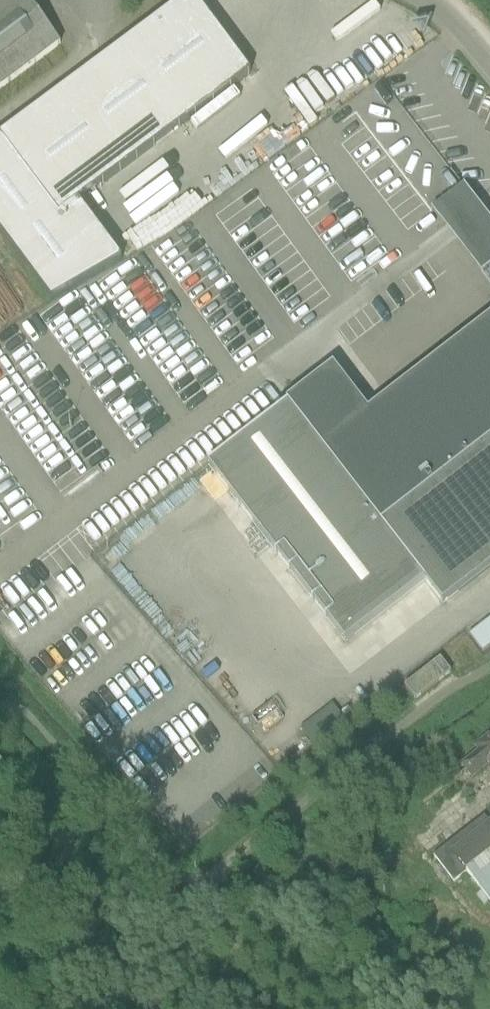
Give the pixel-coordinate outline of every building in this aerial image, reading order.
[(51,302),(121,261),(78,203),(250,75),(194,0),(185,0),(0,138),(0,233),(51,302)] [(60,45),(26,0),(0,0),(0,91),(60,45)] [(489,440),(489,318),(368,412),(333,367),(285,403),(287,405),(290,402),(381,524),(489,440)] [(381,524),(290,402),(287,405),(207,466),(344,643),(424,582),(442,605),(489,568),(489,440),(381,524)] [(469,634),(483,652),(489,647),(489,618),(469,634)] [(440,659),(431,666),(441,680),(451,673),(440,659)] [(441,680),(431,666),(404,686),(415,701),(441,680)] [(464,765),(472,776),(489,763),(489,765),(489,736),(477,747),(481,752),(464,765)] [(433,857),(452,882),(465,871),(489,903),(489,822),(488,823),(484,818),(433,857)]
